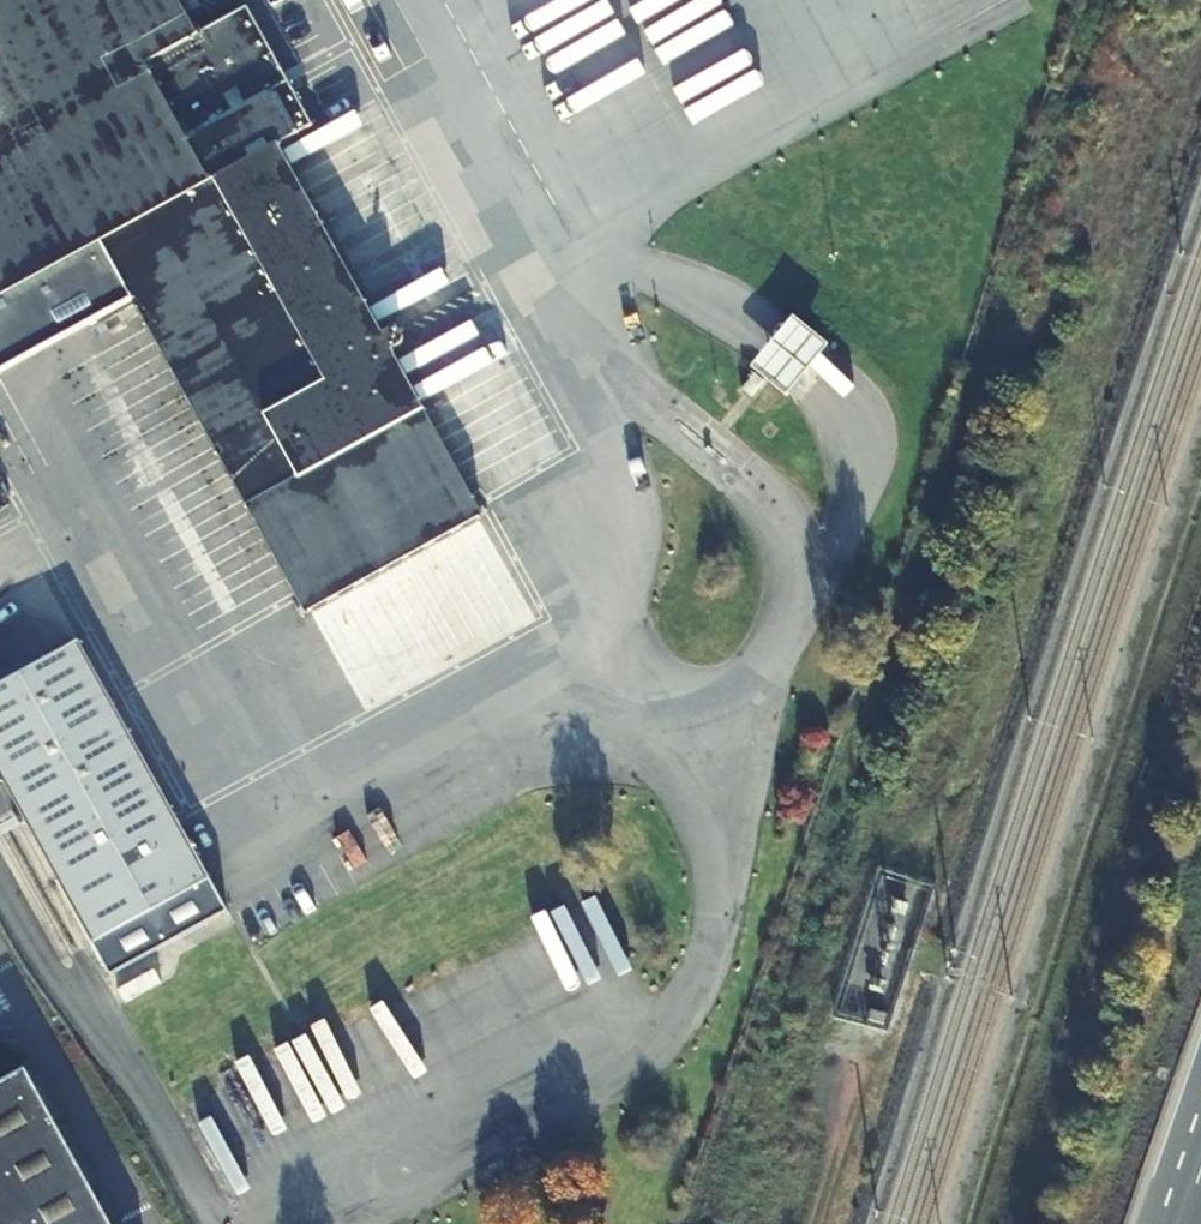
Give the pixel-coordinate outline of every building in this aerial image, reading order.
[(307,606),(483,504),(274,138),(314,115),(247,0),(243,0),(195,27),(180,0),(0,0),(0,373),(132,298),(307,606)] [(73,640),(0,683),(0,782),(90,942),(206,875),(73,640)] [(5,1074),(0,1077),(0,1223),(92,1223),(5,1074)]
